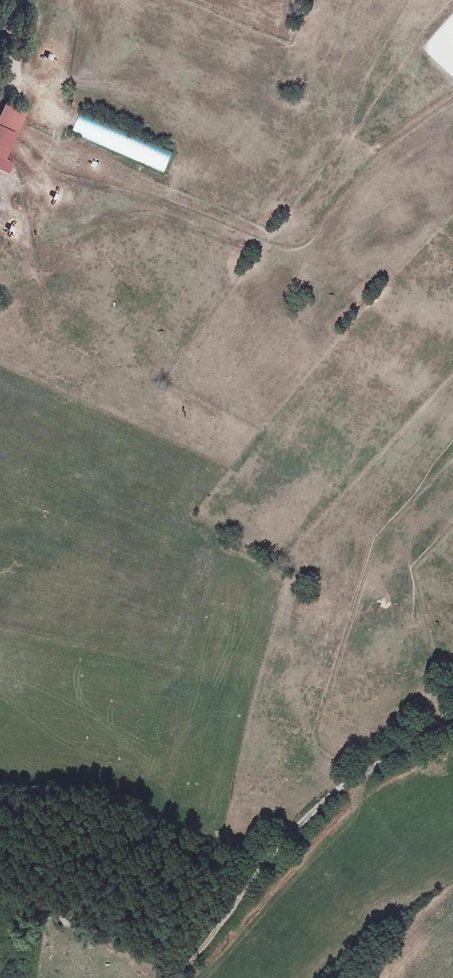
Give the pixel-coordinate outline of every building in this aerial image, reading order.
[(9,100),(0,118),(0,126),(15,133),(26,109),(9,100)] [(73,136),(168,171),(175,152),(81,117),(73,136)] [(0,126),(0,156),(3,158),(15,133),(0,126)]
